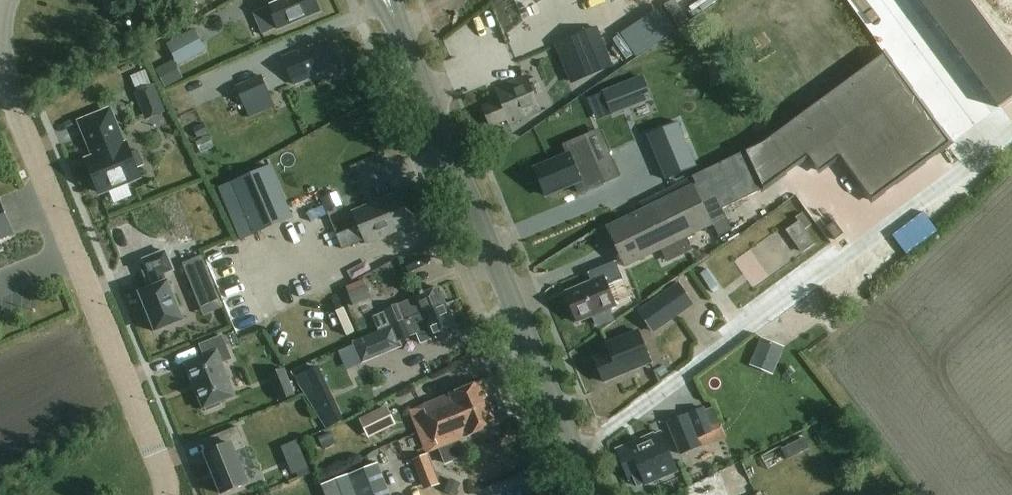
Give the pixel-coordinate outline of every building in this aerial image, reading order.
[(321,12),(316,0),(272,0),(267,2),(279,30),(321,12)] [(637,10),(675,0),(635,0),(637,10)] [(887,27),(905,20),(896,0),(876,0),(887,27)] [(929,12),(1000,110),(1011,101),(1011,57),(970,0),(919,0),(929,12)] [(619,27),(624,41),(652,31),(647,17),(619,27)] [(612,66),(598,29),(577,37),(591,74),(612,66)] [(206,51),(195,30),(168,44),(179,65),(206,51)] [(342,63),(331,37),(281,58),(293,86),(317,75),(316,74),(342,63)] [(894,67),(910,57),(904,47),(888,57),(894,67)] [(692,177),(714,224),(727,218),(723,208),(762,188),(810,154),(823,171),(843,156),(872,197),(948,143),(884,55),(764,141),(692,177)] [(172,60),(154,69),(164,89),(182,79),(172,60)] [(583,62),(569,68),(577,88),(591,83),(583,62)] [(269,94),(261,76),(236,86),(244,105),(269,94)] [(541,112),(526,76),(497,88),(501,99),(483,106),(490,126),(507,119),(509,124),(541,112)] [(654,101),(644,76),(586,100),(603,141),(623,133),(616,116),(654,101)] [(165,112),(154,85),(136,93),(147,119),(165,112)] [(110,111),(82,123),(96,158),(87,162),(99,193),(140,176),(137,168),(144,165),(138,150),(131,153),(128,145),(124,147),(110,111)] [(594,181),(582,149),(572,152),(574,155),(538,168),(548,192),(582,180),(584,185),(594,181)] [(241,239),(255,235),(295,217),(272,166),(220,186),(241,239)] [(714,224),(692,177),(691,178),(694,184),(606,227),(626,268),(714,224)] [(408,225),(396,196),(352,214),(365,243),(408,225)] [(13,236),(0,204),(0,242),(13,236)] [(796,241),(800,219),(785,217),(781,238),(796,241)] [(834,230),(825,236),(834,249),(843,243),(834,230)] [(155,287),(141,293),(147,308),(146,308),(150,317),(157,332),(185,321),(168,282),(162,267),(171,264),(166,251),(144,260),(155,287)] [(202,256),(183,264),(197,297),(215,290),(202,256)] [(615,305),(602,276),(564,292),(576,322),(592,315),(598,328),(616,321),(610,307),(615,305)] [(391,326),(444,304),(438,288),(411,299),(411,300),(398,305),(385,310),(385,312),(373,317),(379,330),(391,326)] [(646,338),(692,321),(681,293),(636,310),(646,338)] [(349,301),(351,312),(371,308),(369,297),(349,301)] [(444,304),(391,326),(397,341),(416,334),(420,344),(431,340),(431,341),(455,331),(444,304)] [(651,361),(638,330),(607,343),(610,351),(595,358),(605,381),(651,361)] [(206,358),(187,366),(205,410),(207,409),(208,413),(223,407),(221,403),(236,397),(223,365),(233,361),(223,336),(200,345),(206,358)] [(761,338),(754,355),(776,365),(784,348),(761,338)] [(421,406),(430,428),(489,404),(481,382),(421,406)] [(276,403),(293,402),(292,384),(275,385),(276,403)] [(497,425),(489,404),(430,428),(438,448),(497,425)] [(396,426),(387,406),(360,418),(368,438),(396,426)] [(714,430),(704,407),(668,423),(681,454),(702,445),(699,436),(714,430)] [(238,427),(213,437),(218,449),(206,454),(223,494),(248,485),(235,453),(247,448),(238,427)] [(617,450),(630,481),(635,479),(638,486),(645,483),(646,485),(677,473),(665,443),(658,445),(653,435),(617,450)] [(804,439),(781,450),(786,461),(809,449),(804,439)] [(290,487),(307,480),(296,452),(279,458),(290,487)] [(388,486),(379,463),(322,485),(326,494),(364,494),(385,487),(388,486)] [(717,478),(722,494),(738,494),(747,492),(740,470),(717,478)] [(535,492),(526,472),(472,494),(527,494),(535,492)] [(451,476),(444,492),(453,494),(457,494),(463,481),(451,476)] [(364,494),(392,494),(388,486),(385,487),(364,494)]
